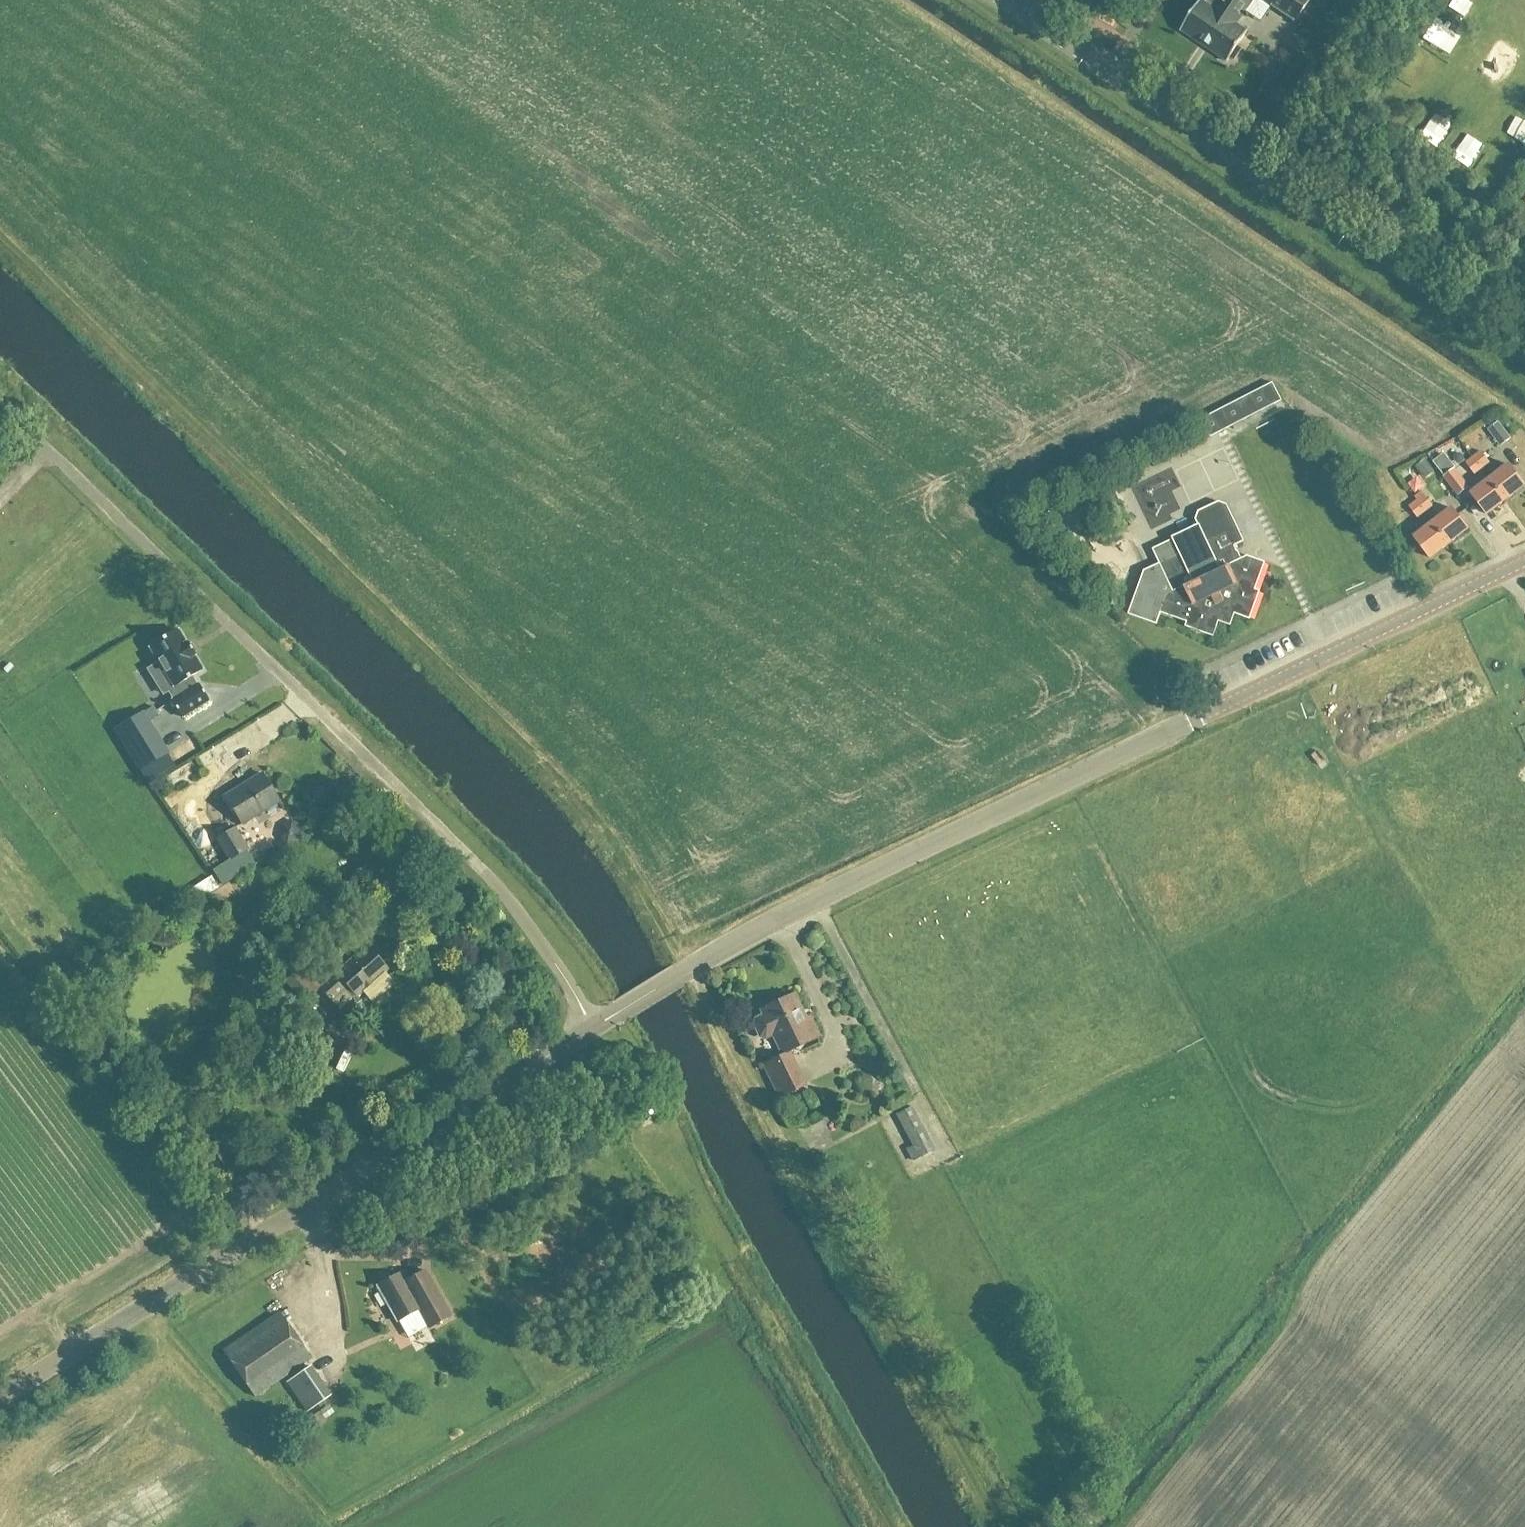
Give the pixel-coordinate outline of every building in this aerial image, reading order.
[(1206,2),(1204,1),(1204,0),(1202,0),(1182,30),(1183,31),(1228,61),(1229,62),(1231,58),(1235,61),(1243,49),(1239,46),(1249,31),(1248,30),(1248,31),(1239,24),(1255,0),(1207,0),(1206,2)] [(1298,23),(1313,0),(1264,0),(1298,23)] [(1433,23),(1426,42),(1447,49),(1454,30),(1433,23)] [(1464,156),(1480,139),(1468,128),(1453,145),(1464,156)] [(1273,383),(1202,419),(1212,437),(1283,401),(1273,383)] [(1488,429),(1500,446),(1512,438),(1500,421),(1488,429)] [(1474,457),(1482,467),(1490,461),(1482,451),(1474,457)] [(1474,457),(1467,462),(1475,473),(1482,467),(1474,457)] [(1507,499),(1524,485),(1524,484),(1510,464),(1491,478),(1507,499)] [(1457,496),(1469,487),(1455,467),(1443,476),(1457,496)] [(1507,499),(1491,478),(1472,493),(1488,514),(1507,499)] [(1425,495),(1417,500),(1425,511),(1433,505),(1425,495)] [(1228,503),(1220,500),(1200,510),(1197,518),(1199,524),(1173,536),(1174,538),(1154,548),(1164,569),(1157,572),(1154,565),(1146,569),(1145,569),(1129,613),(1157,623),(1162,611),(1188,621),(1186,625),(1215,635),(1220,620),(1232,624),(1236,613),(1251,618),(1261,590),(1257,588),(1266,561),(1249,555),(1249,554),(1240,559),(1237,552),(1239,551),(1236,545),(1245,540),(1228,503)] [(1410,506),(1418,517),(1425,511),(1417,500),(1410,506)] [(1434,522),(1450,543),(1469,528),(1453,507),(1434,522)] [(1450,543),(1434,522),(1415,536),(1431,557),(1450,543)] [(150,646),(175,687),(179,685),(184,693),(172,700),(182,716),(209,700),(199,684),(198,685),(192,676),(203,670),(194,656),(196,655),(188,642),(186,643),(177,629),(150,646)] [(140,770),(167,753),(141,712),(114,729),(140,770)] [(243,823),(281,800),(264,773),(226,796),(243,823)] [(250,849),(236,826),(216,839),(230,861),(250,849)] [(357,996),(389,968),(368,945),(321,987),(333,1000),(348,986),(357,996)] [(765,1036),(774,1032),(785,1055),(766,1064),(781,1095),(805,1084),(789,1050),(819,1036),(810,1016),(805,1018),(793,994),(763,1009),(766,1015),(757,1019),(756,1023),(761,1035),(765,1036)] [(648,1094),(653,1102),(659,1099),(654,1091),(648,1094)] [(897,1113),(914,1146),(908,1150),(913,1160),(937,1149),(931,1137),(913,1105),(897,1113)] [(406,1281),(401,1272),(379,1285),(398,1320),(420,1308),(430,1326),(451,1315),(426,1270),(406,1281)] [(256,1396),(312,1357),(280,1311),(224,1350),(256,1396)] [(308,1410),(331,1394),(311,1365),(288,1380),(308,1410)]
